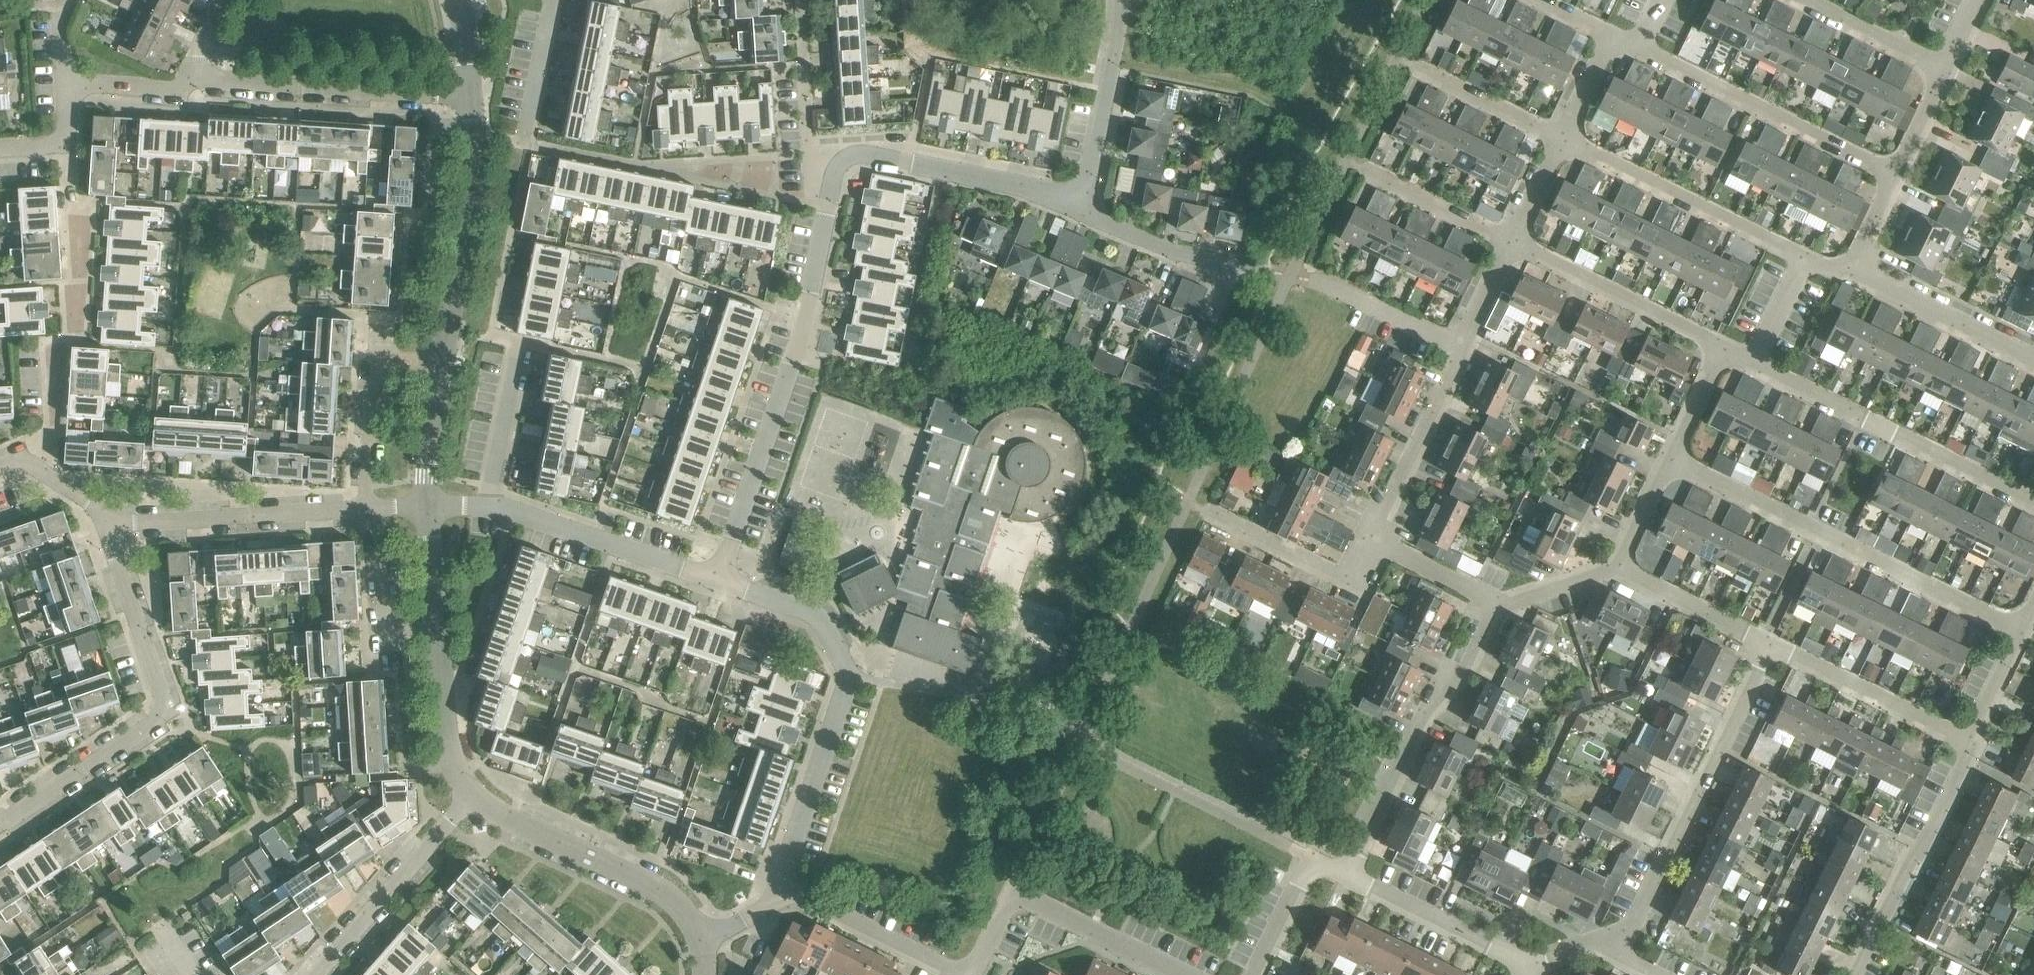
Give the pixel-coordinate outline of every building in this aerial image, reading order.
[(129,25),(171,46),(174,39),(166,35),(173,22),(128,0),(122,0),(119,6),(134,14),(129,25)] [(173,22),(179,9),(187,13),(190,7),(176,0),(128,0),(173,22)] [(749,18),(762,17),(762,16),(761,2),(766,1),(766,0),(718,0),(719,6),(731,5),(732,20),(749,18)] [(827,13),(874,10),(873,1),(861,1),(861,0),(831,0),(831,5),(826,5),(827,13)] [(1461,42),(1482,0),(1468,0),(1466,6),(1456,1),(1455,4),(1449,1),(1438,25),(1443,28),(1441,32),(1461,42)] [(1480,51),(1496,20),(1487,16),(1495,0),(1482,0),(1461,42),(1480,51)] [(1719,40),(1739,0),(1726,0),(1724,4),(1715,0),(1714,0),(1699,30),(1719,40)] [(1738,50),(1754,19),(1745,15),(1752,0),(1739,0),(1719,40),(1738,50)] [(1842,6),(1856,13),(1862,0),(1845,0),(1842,6)] [(2009,7),(2022,14),(2028,3),(2033,6),(2033,0),(2012,0),(2009,7)] [(618,22),(620,7),(610,5),(591,1),(589,11),(582,14),(581,14),(580,23),(628,33),(630,24),(618,22)] [(1738,50),(1758,60),(1784,6),(1774,1),(1762,23),(1754,19),(1738,50)] [(1869,1),(1862,14),(1875,20),(1881,7),(1869,1)] [(1480,51),(1500,61),(1526,7),(1516,2),(1504,25),(1496,20),(1480,51)] [(1758,60),(1777,69),(1792,38),(1784,34),(1795,11),(1784,6),(1758,60)] [(1500,61),(1519,70),(1534,39),(1526,35),(1537,12),(1526,7),(1500,61)] [(832,20),(833,35),(863,33),(862,20),(875,19),(874,10),(827,13),(827,20),(832,20)] [(737,32),(738,41),(785,38),(785,31),(780,31),(778,15),(762,16),(762,17),(749,18),(750,32),(737,32)] [(1777,69),(1796,79),(1823,25),(1812,20),(1801,43),(1792,38),(1777,69)] [(1519,70),(1539,80),(1565,26),(1554,21),(1543,44),(1534,39),(1519,70)] [(584,38),(582,47),(611,53),(614,40),(626,42),(628,33),(580,23),(578,32),(584,38)] [(171,46),(129,25),(123,36),(108,28),(104,37),(119,44),(119,45),(153,62),(160,48),(168,52),(171,46)] [(1796,79),(1816,88),(1831,57),(1822,53),(1834,30),(1823,25),(1796,79)] [(1565,26),(1539,80),(1559,90),(1574,59),(1565,54),(1576,32),(1565,26)] [(829,51),(830,58),(877,55),(876,46),(864,47),(863,33),(833,35),(834,51),(829,51)] [(8,93),(8,84),(6,65),(6,55),(5,55),(4,38),(0,39),(0,94),(8,93)] [(785,38),(738,41),(739,51),(751,50),(752,64),(782,62),(780,46),(786,46),(785,38)] [(1816,88),(1836,98),(1862,44),(1851,39),(1840,62),(1831,57),(1816,88)] [(1836,98),(1855,108),(1870,77),(1862,72),(1873,50),(1862,44),(1836,98)] [(572,59),(571,68),(619,78),(621,69),(609,66),(611,53),(582,47),(580,56),(573,59),(572,59)] [(1445,51),(1437,67),(1446,72),(1454,56),(1445,51)] [(835,65),(836,81),(866,79),(865,65),(877,64),(877,55),(830,58),(830,66),(835,65)] [(2031,67),(2009,56),(1997,80),(2029,95),(2033,85),(2033,62),(2031,67)] [(1855,108),(1874,117),(1901,64),(1890,58),(1879,81),(1870,77),(1855,108)] [(1597,109),(1618,119),(1644,65),(1633,60),(1622,83),(1612,78),(1597,109)] [(1454,61),(1449,70),(1457,74),(1462,65),(1454,61)] [(935,64),(933,71),(940,73),(941,65),(935,64)] [(1901,64),(1874,117),(1895,127),(1910,96),(1900,92),(1912,69),(1901,64)] [(1618,119),(1637,128),(1652,98),(1644,93),(1655,70),(1644,65),(1618,119)] [(968,66),(966,75),(979,78),(981,68),(968,66)] [(575,83),(573,92),(602,98),(605,84),(617,87),(619,78),(571,68),(569,77),(575,83)] [(923,124),(946,128),(953,91),(943,89),(946,74),(940,73),(933,71),(923,124)] [(946,128),(968,133),(978,80),(966,78),(963,93),(953,91),(946,128)] [(832,97),(832,104),(880,101),(879,92),(867,93),(866,79),(836,81),(837,96),(832,97)] [(1637,128),(1656,138),(1683,84),(1672,79),(1661,102),(1652,98),(1637,128)] [(968,133),(990,137),(998,100),(988,98),(991,83),(978,80),(968,133)] [(630,81),(629,86),(633,93),(642,95),(645,85),(630,81)] [(759,100),(749,100),(752,138),(775,137),(771,83),(758,84),(759,100)] [(1757,83),(1751,94),(1762,99),(1768,88),(1757,83)] [(1656,138),(1676,147),(1691,117),(1682,112),(1694,89),(1683,84),(1656,138)] [(738,85),(725,86),(729,140),(752,138),(749,100),(739,101),(738,85)] [(714,103),(704,103),(706,141),(729,140),(725,86),(713,87),(714,103)] [(1390,135),(1410,145),(1437,91),(1426,86),(1415,109),(1405,104),(1399,117),(1393,113),(1385,128),(1392,131),(1390,135)] [(990,137),(1013,142),(1023,89),(1011,87),(1008,102),(998,100),(990,137)] [(692,88),(680,89),(683,142),(706,141),(704,103),(693,104),(692,88)] [(683,142),(680,89),(667,90),(668,105),(657,106),(659,144),(683,142)] [(1013,142),(1035,146),(1042,109),(1032,107),(1035,92),(1023,89),(1013,142)] [(1146,118),(1144,130),(1157,133),(1169,135),(1174,109),(1162,107),(1165,95),(1139,90),(1134,115),(1146,118)] [(1410,145),(1430,154),(1445,124),(1436,119),(1448,97),(1437,91),(1410,145)] [(563,104),(562,113),(610,123),(612,114),(600,111),(602,98),(573,92),(571,101),(564,104),(563,104)] [(1042,109),(1035,146),(1058,151),(1068,98),(1056,96),(1053,111),(1042,109)] [(1979,118),(2012,135),(2022,116),(2032,121),(2033,118),(2033,107),(2013,97),(2008,107),(1988,98),(1979,118)] [(1676,147),(1695,157),(1722,103),(1711,98),(1700,121),(1691,117),(1676,147)] [(880,101),(832,104),(833,111),(838,111),(839,127),(869,125),(868,111),(880,110),(880,101)] [(1722,103),(1695,157),(1715,167),(1731,136),(1721,131),(1732,109),(1722,103)] [(1430,154),(1449,164),(1476,110),(1465,105),(1454,128),(1445,124),(1430,154)] [(1221,107),(1217,121),(1232,124),(1235,111),(1221,107)] [(1449,164),(1469,174),(1484,143),(1475,138),(1486,116),(1476,110),(1449,164)] [(610,123),(562,113),(560,122),(566,128),(564,138),(593,144),(596,129),(608,131),(610,123)] [(221,165),(230,165),(233,116),(210,114),(209,124),(210,124),(208,151),(209,151),(221,152),(221,165)] [(113,197),(113,205),(126,206),(126,197),(114,196),(117,148),(115,147),(115,141),(113,141),(115,119),(117,119),(117,117),(93,116),(92,141),(93,141),(93,140),(106,141),(106,147),(93,146),(93,145),(92,145),(90,174),(89,195),(113,197)] [(240,153),(253,154),(256,117),(233,116),(230,165),(239,166),(240,153)] [(266,168),(275,168),(278,119),(277,119),(277,118),(270,117),(270,118),(256,117),(253,154),(267,155),(266,168)] [(285,156),(299,157),(301,120),(287,119),(287,118),(280,118),(280,119),(278,119),(275,168),(284,169),(285,156)] [(1988,147),(1983,158),(2008,170),(2014,159),(2003,153),(2012,135),(1979,118),(1969,138),(1988,147)] [(148,157),(162,158),(164,121),(143,120),(143,119),(139,119),(139,120),(141,120),(140,143),(139,156),(138,169),(147,169),(148,157)] [(312,171),(321,171),(324,122),(301,120),(299,157),(312,158),(312,171)] [(174,171),(184,172),(187,122),(164,121),(162,158),(175,159),(174,171)] [(208,161),(209,151),(208,151),(210,124),(209,124),(187,122),(184,172),(193,172),(193,160),(208,161)] [(331,159),(344,160),(347,123),(324,122),(321,171),(330,172),(331,159)] [(347,123),(344,160),(358,161),(357,174),(367,174),(370,126),(372,126),(372,125),(368,124),(368,125),(347,123)] [(1469,174),(1488,183),(1514,129),(1504,124),(1493,147),(1484,143),(1469,174)] [(1729,174),(1749,184),(1776,130),(1765,125),(1754,147),(1744,143),(1729,174)] [(390,156),(387,205),(393,206),(404,206),(411,207),(413,186),(415,157),(414,157),(401,157),(401,151),(414,152),(415,152),(417,128),(394,126),(394,128),(395,128),(394,150),(392,150),(392,156),(390,156)] [(1138,156),(1136,168),(1162,173),(1167,147),(1155,145),(1157,133),(1144,130),(1131,128),(1126,153),(1138,156)] [(1514,129),(1488,183),(1508,193),(1523,162),(1514,158),(1525,135),(1514,129)] [(1749,184),(1769,193),(1784,162),(1775,158),(1787,135),(1776,130),(1749,184)] [(127,143),(126,155),(139,156),(140,143),(127,143)] [(1769,193),(1788,203),(1815,149),(1804,144),(1793,167),(1784,162),(1769,193)] [(1623,147),(1614,150),(1615,154),(1614,154),(1622,158),(1626,150),(1625,150),(1623,147)] [(1216,148),(1206,155),(1212,164),(1222,157),(1216,148)] [(368,161),(380,162),(381,150),(369,149),(368,161)] [(1788,203),(1807,212),(1823,181),(1814,177),(1825,154),(1815,149),(1788,203)] [(1946,153),(1936,173),(1970,189),(1979,170),(2002,182),(2008,170),(1983,158),(1978,168),(1946,153)] [(1188,154),(1185,168),(1199,171),(1202,157),(1188,154)] [(555,181),(553,187),(554,188),(552,195),(553,195),(566,198),(564,210),(573,212),(582,163),(559,158),(557,169),(555,181)] [(582,163),(573,212),(581,213),(584,201),(597,204),(605,168),(582,163)] [(1807,212),(1827,222),(1853,168),(1843,163),(1831,186),(1823,181),(1807,212)] [(1548,213),(1568,223),(1594,169),(1584,164),(1572,186),(1563,182),(1548,213)] [(1657,164),(1652,173),(1660,177),(1665,168),(1657,164)] [(546,179),(555,181),(557,169),(549,167),(546,179)] [(230,168),(229,177),(238,177),(238,168),(230,168)] [(605,168),(597,204),(611,207),(609,219),(617,221),(627,172),(605,168)] [(1141,208),(1166,214),(1171,188),(1159,185),(1162,173),(1136,168),(1131,194),(1143,196),(1141,208)] [(1853,168),(1827,222),(1847,232),(1862,201),(1853,196),(1864,173),(1853,168)] [(1568,223),(1587,232),(1603,201),(1594,197),(1605,174),(1594,169),(1568,223)] [(627,172),(617,221),(626,222),(628,210),(642,213),(649,177),(627,172)] [(1946,202),(1940,213),(1966,225),(1971,213),(1960,208),(1970,189),(1936,173),(1926,193),(1946,202)] [(872,174),(867,197),(905,204),(907,194),(922,197),(924,185),(872,174)] [(649,177),(642,213),(656,215),(653,228),(662,229),(672,181),(649,177)] [(672,181),(662,229),(671,231),(673,219),(686,222),(687,222),(692,197),(692,198),(695,186),(672,181)] [(530,183),(525,207),(550,212),(553,195),(552,195),(554,188),(553,187),(530,183)] [(1587,232),(1607,242),(1633,188),(1622,183),(1611,205),(1603,201),(1587,232)] [(7,204),(8,213),(57,210),(55,186),(26,188),(26,189),(19,189),(20,203),(7,204)] [(1202,234),(1204,221),(1207,208),(1195,205),(1197,193),(1171,188),(1166,214),(1178,216),(1176,228),(1202,234)] [(1607,242),(1626,251),(1641,220),(1633,216),(1644,193),(1633,188),(1607,242)] [(1339,238),(1360,248),(1386,194),(1375,189),(1364,212),(1355,207),(1354,209),(1339,238)] [(306,190),(305,203),(318,204),(319,191),(306,190)] [(1360,248),(1379,258),(1394,227),(1386,222),(1397,200),(1386,194),(1360,248)] [(352,195),(352,204),(363,205),(364,196),(352,195)] [(1207,208),(1204,221),(1216,224),(1214,236),(1240,241),(1245,215),(1233,213),(1235,201),(1210,196),(1207,208)] [(687,222),(686,222),(684,233),(698,236),(696,248),(704,250),(714,202),(692,198),(692,197),(687,222)] [(867,197),(863,219),(915,230),(918,218),(903,215),(905,204),(867,197)] [(2021,197),(2014,210),(2024,214),(2030,201),(2021,197)] [(714,202),(704,250),(713,252),(715,240),(729,242),(736,206),(714,202)] [(1626,251),(1646,261),(1672,207),(1661,202),(1650,225),(1641,220),(1626,251)] [(374,204),(374,213),(393,214),(393,206),(387,205),(374,204)] [(110,205),(109,228),(147,231),(147,220),(163,221),(164,208),(126,206),(113,205),(110,205)] [(736,206),(729,242),(743,245),(740,257),(749,259),(759,211),(736,206)] [(1348,206),(1334,235),(1339,238),(1354,209),(1348,206)] [(544,236),(543,244),(555,247),(557,238),(545,236),(550,212),(525,207),(520,231),(544,236)] [(1646,261),(1665,270),(1680,239),(1671,235),(1683,212),(1672,207),(1646,261)] [(1379,258),(1398,267),(1425,213),(1414,208),(1403,231),(1394,227),(1379,258)] [(21,221),(22,235),(59,233),(57,210),(8,213),(8,222),(21,221)] [(1752,210),(1748,218),(1753,221),(1757,213),(1752,210)] [(759,211),(749,259),(758,261),(760,249),(774,252),(782,215),(759,211)] [(1759,211),(1754,223),(1766,229),(1771,217),(1759,211)] [(344,225),(344,234),(393,237),(394,214),(393,214),(374,213),(358,212),(357,226),(344,225)] [(1003,269),(1027,279),(1037,255),(1026,250),(1039,219),(1026,213),(1013,245),(1003,269)] [(1398,267),(1418,277),(1433,246),(1424,241),(1435,219),(1425,213),(1398,267)] [(1539,213),(1534,223),(1542,227),(1547,217),(1539,213)] [(1916,214),(1906,234),(1940,250),(1949,231),(1960,237),(1966,225),(1940,213),(1935,223),(1916,214)] [(303,215),(302,231),(319,232),(320,216),(303,215)] [(979,259),(1003,269),(1013,245),(1001,240),(1006,228),(982,218),(972,243),(984,247),(979,259)] [(863,219),(858,242),(896,249),(898,239),(913,242),(915,230),(863,219)] [(1665,270),(1684,280),(1711,226),(1700,221),(1689,244),(1680,239),(1665,270)] [(1684,280),(1704,289),(1719,258),(1710,254),(1721,231),(1711,226),(1684,280)] [(1418,277),(1437,286),(1463,232),(1453,227),(1442,250),(1433,246),(1418,277)] [(109,228),(107,251),(161,254),(162,242),(146,241),(147,231),(109,228)] [(1027,279),(1051,289),(1074,234),(1062,228),(1049,259),(1037,255),(1027,279)] [(1463,232),(1437,286),(1457,296),(1473,265),(1463,261),(1474,238),(1463,232)] [(10,249),(11,259),(60,255),(59,233),(22,235),(23,249),(10,249)] [(355,244),(355,258),(391,260),(393,237),(344,234),(343,243),(355,244)] [(661,234),(659,243),(669,245),(671,236),(661,234)] [(1051,289),(1076,299),(1086,275),(1074,270),(1087,239),(1074,234),(1051,289)] [(1940,250),(1906,234),(1896,254),(1915,263),(1910,274),(1936,286),(1941,274),(1931,269),(1940,250)] [(535,242),(530,265),(579,275),(581,266),(568,264),(571,250),(555,247),(543,244),(535,242)] [(854,265),(863,267),(863,266),(906,275),(906,274),(909,262),(894,259),(896,249),(858,242),(854,265)] [(650,248),(648,257),(656,259),(658,249),(650,248)] [(107,251),(106,274),(144,276),(144,266),(160,267),(161,254),(107,251)] [(60,255),(11,259),(11,268),(24,267),(25,281),(62,279),(60,255)] [(1719,258),(1704,289),(1724,299),(1731,285),(1742,290),(1753,267),(1731,256),(1728,263),(1719,258)] [(2031,257),(2025,269),(2033,273),(2033,259),(2031,257)] [(341,271),(341,280),(390,283),(391,260),(355,258),(354,271),(341,271)] [(530,265),(526,288),(562,295),(565,282),(577,284),(579,275),(530,265)] [(863,266),(863,267),(859,288),(896,296),(898,286),(913,289),(916,276),(906,274),(906,275),(863,266)] [(300,268),(299,278),(312,278),(313,268),(300,268)] [(604,268),(602,280),(615,283),(617,270),(604,268)] [(1105,298),(1116,302),(1126,278),(1102,268),(1097,280),(1086,275),(1076,299),(1100,309),(1105,298)] [(106,274),(104,296),(158,300),(158,288),(143,286),(144,276),(106,274)] [(1509,304),(1529,314),(1544,285),(1522,274),(1510,296),(1501,292),(1491,313),(1502,319),(1509,304)] [(1356,277),(1353,284),(1364,289),(1369,279),(1362,275),(1356,277)] [(299,278),(298,295),(312,296),(312,278),(299,278)] [(1123,319),(1148,329),(1157,305),(1146,300),(1150,288),(1126,278),(1116,302),(1128,307),(1123,319)] [(1148,329),(1172,339),(1195,284),(1182,278),(1169,309),(1157,305),(1148,329)] [(390,283),(341,280),(340,289),(352,289),(351,304),(388,306),(390,283)] [(1195,284),(1172,339),(1196,349),(1206,325),(1194,320),(1207,289),(1195,284)] [(1542,338),(1553,344),(1564,323),(1555,318),(1566,296),(1544,285),(1529,314),(1549,324),(1542,338)] [(5,313),(43,311),(42,287),(0,290),(0,303),(5,303),(5,313)] [(526,288),(521,310),(570,320),(572,311),(559,309),(562,295),(526,288)] [(859,288),(854,311),(907,321),(909,309),(894,306),(896,296),(859,288)] [(2027,293),(2018,312),(2007,306),(2001,319),(2026,331),(2032,320),(2033,321),(2033,297),(2027,293)] [(104,296),(103,319),(141,322),(141,311),(157,312),(158,300),(104,296)] [(713,307),(710,316),(756,332),(764,310),(729,298),(724,312),(713,307)] [(978,300),(973,312),(976,313),(981,301),(978,300)] [(1825,342),(1845,352),(1860,321),(1852,317),(1855,311),(1833,300),(1821,323),(1832,328),(1825,342)] [(1845,352),(1865,362),(1891,308),(1880,303),(1869,326),(1860,321),(1845,352)] [(1572,335),(1592,345),(1606,316),(1584,305),(1573,327),(1564,323),(1553,344),(1565,350),(1572,335)] [(703,306),(700,313),(709,316),(712,309),(703,306)] [(1994,307),(1991,314),(1997,316),(2000,309),(1994,307)] [(1684,309),(1682,312),(1683,316),(1686,318),(1690,317),(1692,314),(1691,310),(1688,308),(1684,309)] [(1865,362),(1884,371),(1899,341),(1890,336),(1902,313),(1891,308),(1865,362)] [(570,320),(521,310),(517,333),(553,341),(556,326),(568,329),(570,320)] [(5,313),(6,323),(0,324),(0,337),(45,334),(43,311),(5,313)] [(854,311),(850,333),(887,340),(889,330),(904,333),(907,321),(854,311)] [(718,329),(714,342),(749,354),(756,332),(710,316),(707,325),(718,329)] [(1605,369),(1616,375),(1627,354),(1617,349),(1628,327),(1606,316),(1592,345),(1612,355),(1605,369)] [(304,331),(303,340),(353,343),(353,342),(354,342),(354,335),(353,335),(354,320),(317,318),(316,332),(304,331)] [(141,322),(103,319),(101,343),(155,346),(155,333),(140,332),(141,322)] [(1023,319),(1018,330),(1028,334),(1033,323),(1023,319)] [(1884,371),(1903,381),(1930,327),(1919,322),(1908,345),(1899,341),(1884,371)] [(1903,381),(1923,391),(1938,360),(1929,355),(1940,333),(1930,327),(1903,381)] [(277,331),(277,338),(287,339),(288,332),(277,331)] [(887,340),(850,333),(845,356),(898,366),(900,354),(885,351),(887,340)] [(1362,334),(1355,348),(1365,353),(1372,339),(1362,334)] [(1635,366),(1655,376),(1669,347),(1647,336),(1636,358),(1627,354),(1616,375),(1628,381),(1635,366)] [(1067,338),(1063,348),(1076,354),(1080,344),(1067,338)] [(315,350),(314,363),(314,364),(339,365),(339,366),(351,367),(352,352),(353,352),(354,345),(352,345),(353,343),(303,340),(303,349),(315,350)] [(1923,391),(1943,400),(1969,347),(1958,341),(1947,364),(1938,360),(1923,391)] [(698,351),(695,359),(742,375),(749,354),(714,342),(710,355),(698,351)] [(72,347),(71,371),(120,374),(120,365),(108,364),(109,350),(79,347),(72,347)] [(259,347),(259,360),(268,360),(268,347),(259,347)] [(1098,347),(1090,366),(1120,378),(1127,361),(1106,352),(1107,351),(1098,347)] [(1669,347),(1655,376),(1675,386),(1668,400),(1679,406),(1690,385),(1680,380),(1691,358),(1669,347)] [(1943,400),(1962,410),(1977,379),(1969,375),(1980,352),(1969,347),(1943,400)] [(1393,362),(1383,384),(1414,399),(1425,377),(1410,370),(1415,360),(1393,349),(1388,360),(1393,362)] [(1538,352),(1533,363),(1542,367),(1547,356),(1538,352)] [(542,375),(542,377),(590,387),(592,378),(580,375),(583,361),(546,354),(543,369),(542,368),(541,375),(542,375)] [(683,358),(680,365),(687,368),(690,361),(683,358)] [(704,372),(699,385),(734,397),(742,375),(695,359),(692,368),(704,372)] [(1488,360),(1477,382),(1506,396),(1516,376),(1530,383),(1536,372),(1514,361),(1510,371),(1488,360)] [(1962,410),(1981,419),(2008,366),(1997,360),(1986,383),(1977,379),(1962,410)] [(289,376),(288,385),(338,388),(339,366),(339,365),(314,364),(314,363),(302,362),(301,377),(289,376)] [(1128,362),(1121,379),(1135,385),(1142,369),(1128,362)] [(1981,419),(2000,429),(2001,429),(2016,398),(2007,394),(2018,371),(2008,366),(1981,419)] [(71,371),(69,393),(106,396),(107,382),(119,383),(120,374),(71,371)] [(1607,371),(1604,376),(1613,381),(1616,376),(1607,371)] [(1809,373),(1806,379),(1814,383),(1817,377),(1809,373)] [(1706,423),(1727,433),(1753,380),(1742,374),(1731,397),(1722,392),(1706,423)] [(279,375),(278,384),(288,385),(289,376),(279,375)] [(1616,376),(1613,381),(1626,387),(1629,381),(1628,381),(1616,375),(1616,376)] [(537,400),(549,402),(549,401),(574,406),(576,393),(589,395),(590,387),(542,377),(541,378),(540,378),(539,385),(540,385),(537,400)] [(606,378),(603,388),(613,390),(616,380),(606,378)] [(1833,378),(1827,389),(1836,393),(1841,382),(1833,378)] [(1727,433),(1746,443),(1761,412),(1753,408),(1764,385),(1753,380),(1727,433)] [(1174,382),(1168,396),(1184,402),(1189,389),(1174,382)] [(1488,415),(1484,424),(1505,435),(1511,424),(1496,416),(1506,396),(1477,382),(1466,404),(1488,415)] [(2017,446),(2033,410),(2033,383),(2025,402),(2016,398),(2001,429),(2000,429),(1997,436),(2017,446)] [(277,384),(277,393),(288,393),(288,385),(278,384),(277,384)] [(1338,384),(1332,396),(1344,402),(1350,390),(1338,384)] [(1367,403),(1361,414),(1383,424),(1388,414),(1403,421),(1414,399),(1383,384),(1372,405),(1367,403)] [(300,395),(299,408),(336,411),(338,388),(288,385),(288,393),(288,394),(300,395)] [(683,394),(680,402),(727,419),(734,397),(699,385),(695,398),(683,394)] [(4,417),(14,416),(12,386),(0,387),(0,421),(4,417)] [(1576,391),(1568,406),(1581,412),(1589,397),(1581,393),(1576,391)] [(106,396),(69,393),(68,415),(67,415),(67,419),(68,419),(68,416),(104,419),(117,420),(117,410),(105,410),(106,396)] [(1746,443),(1765,452),(1792,399),(1781,393),(1770,416),(1761,412),(1746,443)] [(646,394),(639,414),(651,418),(658,398),(646,394)] [(876,553),(837,573),(856,612),(888,596),(908,603),(904,612),(892,647),(890,647),(890,648),(970,675),(983,637),(982,637),(981,639),(959,631),(963,620),(970,600),(965,598),(969,585),(974,587),(985,553),(988,544),(1000,511),(1009,514),(1007,519),(1017,522),(1025,522),(1032,522),(1040,521),(1050,518),(1052,517),(1064,509),(1070,504),(1075,498),(1078,492),(1081,485),(1085,470),(1085,462),(1084,455),(1082,447),(1078,437),(1072,428),(1066,422),(1060,417),(1054,413),(1047,410),(1040,408),(1032,407),(1022,407),(1015,408),(1000,414),(990,420),(985,426),(980,430),(979,433),(963,421),(964,415),(966,408),(934,397),(930,409),(931,410),(928,418),(927,418),(924,428),(923,430),(933,433),(929,447),(912,496),(929,502),(925,511),(920,509),(919,510),(921,511),(914,532),(915,532),(911,542),(916,544),(911,557),(906,555),(896,587),(892,585),(876,553)] [(1765,452),(1785,462),(1800,431),(1791,427),(1802,404),(1792,399),(1765,452)] [(549,401),(549,402),(544,424),(593,433),(595,424),(583,422),(586,408),(574,406),(549,401)] [(1553,401),(1546,416),(1554,420),(1561,405),(1553,401)] [(689,415),(685,428),(720,440),(727,419),(680,402),(677,411),(689,415)] [(169,455),(176,456),(179,406),(170,406),(170,418),(155,417),(154,432),(153,445),(153,447),(163,448),(169,455)] [(190,450),(199,450),(201,420),(188,419),(188,407),(179,406),(176,456),(183,456),(190,450)] [(336,411),(299,408),(298,422),(286,421),(285,431),(334,434),(334,437),(335,437),(335,433),(336,411)] [(215,459),(222,459),(225,409),(216,409),(215,421),(201,420),(199,450),(208,451),(215,459)] [(236,453),(246,453),(247,438),(248,423),(233,422),(234,410),(225,409),(222,459),(228,459),(236,453)] [(2017,446),(2033,454),(2033,410),(2017,446)] [(1785,462),(1804,471),(1831,418),(1820,412),(1809,435),(1800,431),(1785,462)] [(1362,427),(1351,448),(1382,464),(1393,442),(1378,434),(1383,424),(1361,414),(1356,424),(1362,427)] [(1600,429),(1594,440),(1616,451),(1620,441),(1643,452),(1654,430),(1624,415),(1614,436),(1600,429)] [(91,430),(103,431),(104,419),(92,418),(91,430)] [(1831,418),(1804,471),(1824,481),(1840,450),(1830,446),(1841,423),(1831,418)] [(1314,429),(1315,430),(1322,433),(1326,425),(1319,421),(1318,421),(1314,429)] [(1457,422),(1446,444),(1475,459),(1485,439),(1499,446),(1505,435),(1484,424),(1479,433),(1457,422)] [(544,424),(540,446),(577,453),(579,440),(591,442),(593,433),(544,424)] [(1561,426),(1557,434),(1568,440),(1572,431),(1561,426)] [(668,437),(666,446),(712,462),(720,440),(685,428),(680,441),(668,437)] [(145,444),(153,445),(154,432),(145,431),(144,444),(96,441),(95,442),(89,442),(89,444),(67,443),(67,440),(66,440),(64,464),(88,465),(89,464),(88,464),(89,451),(95,451),(94,464),(93,466),(122,467),(143,468),(145,444)] [(298,444),(310,445),(310,433),(298,432),(298,444)] [(1949,435),(1943,447),(1951,450),(1955,442),(1956,439),(1949,435)] [(246,456),(254,456),(254,451),(255,451),(256,438),(247,438),(246,453),(246,456)] [(1603,458),(1593,478),(1623,493),(1633,471),(1611,460),(1616,451),(1594,440),(1589,451),(1603,458)] [(1955,442),(1951,450),(1963,456),(1967,448),(1955,442)] [(1453,487),(1465,493),(1474,497),(1480,486),(1465,479),(1475,459),(1446,444),(1435,466),(1457,477),(1453,487)] [(540,446),(536,469),(584,478),(586,469),(574,467),(577,453),(540,446)] [(674,458),(670,471),(705,483),(712,462),(666,446),(663,454),(674,458)] [(1333,466),(1328,477),(1351,489),(1356,479),(1371,486),(1382,464),(1351,448),(1340,470),(1333,466)] [(1981,450),(1975,462),(1982,465),(1986,456),(1988,453),(1981,450)] [(274,478),(277,478),(279,453),(255,451),(254,451),(253,476),(274,477),(274,478)] [(1246,451),(1241,461),(1257,469),(1262,459),(1246,451)] [(277,478),(302,479),(302,478),(303,465),(309,465),(308,479),(307,478),(307,480),(332,481),(333,458),(332,458),(332,460),(310,459),(310,457),(303,456),(304,454),(279,453),(277,478)] [(1717,453),(1710,468),(1717,471),(1724,456),(1717,453)] [(1869,503),(1889,513),(1915,459),(1905,454),(1893,477),(1884,472),(1869,503)] [(1545,456),(1542,459),(1543,463),(1547,465),(1550,462),(1549,457),(1545,456)] [(1986,456),(1982,465),(1993,471),(1998,461),(1986,456)] [(1889,513),(1908,523),(1923,492),(1915,487),(1926,465),(1915,459),(1889,513)] [(1234,475),(1229,484),(1247,493),(1259,470),(1257,469),(1241,461),(1240,461),(1234,475)] [(1297,462),(1286,484),(1318,500),(1323,488),(1346,500),(1351,489),(1328,477),(1297,462)] [(584,478),(536,469),(531,492),(567,499),(570,485),(582,487),(584,478)] [(587,469),(585,478),(595,480),(597,471),(587,469)] [(1749,469),(1742,483),(1749,486),(1754,476),(1756,472),(1749,469)] [(654,480),(651,489),(698,505),(705,483),(670,471),(666,484),(654,480)] [(1908,523),(1928,532),(1954,478),(1943,473),(1932,496),(1923,492),(1908,523)] [(2019,477),(2016,483),(2028,488),(2033,477),(2028,474),(2019,477)] [(1754,476),(1749,486),(1759,491),(1764,481),(1754,476)] [(1569,491),(1563,503),(1564,503),(1563,503),(1585,514),(1589,504),(1612,515),(1623,493),(1593,478),(1583,498),(1569,491)] [(1928,532),(1947,542),(1962,511),(1954,506),(1965,484),(1954,478),(1928,532)] [(1286,484),(1275,506),(1330,533),(1335,522),(1312,511),(1318,500),(1286,484)] [(1656,534),(1676,544),(1702,491),(1692,485),(1680,508),(1671,504),(1656,534)] [(698,505),(651,489),(648,497),(660,501),(655,515),(690,527),(698,505)] [(1438,491),(1427,513),(1457,528),(1464,514),(1471,518),(1474,512),(1491,520),(1496,508),(1474,497),(1465,493),(1461,502),(1438,491)] [(1676,544),(1695,554),(1711,523),(1702,519),(1713,496),(1702,491),(1676,544)] [(1551,511),(1541,531),(1571,545),(1581,523),(1559,512),(1563,503),(1564,503),(1563,503),(1542,492),(1537,504),(1551,511)] [(1947,542),(1966,551),(1993,497),(1982,492),(1971,515),(1962,511),(1947,542)] [(1227,493),(1222,504),(1229,508),(1235,497),(1227,493)] [(1966,551),(1986,561),(2001,530),(1992,525),(2003,503),(1993,497),(1966,551)] [(1791,498),(1787,505),(1797,510),(1800,503),(1791,498)] [(1501,504),(1499,508),(1506,511),(1510,504),(1506,502),(1501,504)] [(1695,554),(1715,563),(1741,510),(1730,504),(1719,527),(1711,523),(1695,554)] [(1330,533),(1275,506),(1264,528),(1296,544),(1301,533),(1324,544),(1330,533)] [(1715,563),(1734,573),(1749,542),(1741,538),(1752,515),(1741,510),(1715,563)] [(43,544),(43,543),(48,541),(48,539),(69,531),(70,533),(71,533),(63,511),(40,518),(41,520),(45,532),(40,534),(36,521),(36,520),(9,529),(9,530),(0,533),(0,559),(43,544)] [(1986,561),(2005,570),(2031,517),(2021,511),(2010,534),(2001,530),(1986,561)] [(1457,528),(1427,513),(1417,536),(1439,547),(1434,556),(1456,567),(1461,555),(1447,548),(1457,528)] [(2005,570),(2025,580),(2028,575),(2033,563),(2033,546),(2031,545),(2033,538),(2033,518),(2031,517),(2005,570)] [(1734,573),(1754,582),(1780,529),(1769,523),(1758,546),(1749,542),(1734,573)] [(1780,529),(1754,582),(1774,592),(1789,562),(1779,557),(1791,534),(1780,529)] [(1571,545),(1541,531),(1531,551),(1517,544),(1506,566),(1527,577),(1537,556),(1560,567),(1571,545)] [(1206,582),(1217,588),(1228,566),(1217,561),(1225,546),(1203,535),(1187,566),(1209,577),(1206,582)] [(331,572),(334,621),(358,620),(357,599),(358,599),(356,570),(355,570),(355,571),(341,572),(341,566),(354,565),(356,565),(354,541),(331,542),(331,543),(333,543),(334,566),(332,566),(333,572),(331,572)] [(1890,541),(1884,553),(1892,557),(1898,545),(1890,541)] [(305,544),(284,546),(286,582),(300,581),(300,594),(310,593),(307,545),(309,545),(309,543),(305,544)] [(510,566),(556,582),(559,574),(548,570),(552,556),(517,544),(510,566)] [(284,546),(261,547),(264,596),(273,596),(272,583),(286,582),(284,546)] [(261,547),(238,549),(240,585),(254,584),(255,597),(264,596),(261,547)] [(240,585),(238,549),(217,550),(217,549),(212,550),(213,551),(215,551),(218,599),(228,599),(227,586),(240,585)] [(170,582),(171,607),(196,605),(194,581),(193,581),(192,575),(191,575),(189,553),(191,552),(191,551),(167,553),(169,577),(170,577),(170,576),(183,576),(183,582),(171,582),(170,582)] [(40,555),(44,567),(55,563),(52,552),(40,555)] [(47,576),(51,589),(86,578),(79,557),(78,553),(77,554),(78,556),(32,571),(35,580),(47,576)] [(1795,603),(1816,613),(1842,560),(1832,555),(1820,577),(1811,572),(1795,603)] [(1230,587),(1252,598),(1267,567),(1245,556),(1238,571),(1228,566),(1217,588),(1228,593),(1230,587)] [(1921,558),(1915,569),(1929,575),(1935,565),(1921,558)] [(1816,613),(1835,623),(1850,592),(1842,588),(1853,565),(1842,560),(1816,613)] [(502,588),(537,600),(542,587),(554,591),(556,582),(510,566),(502,588)] [(1666,566),(1661,577),(1671,582),(1677,571),(1666,566)] [(1271,614),(1281,619),(1292,598),(1282,593),(1289,578),(1267,567),(1252,598),(1273,609),(1271,614)] [(309,568),(309,580),(321,580),(321,568),(309,568)] [(1835,623),(1854,632),(1881,579),(1870,573),(1859,596),(1850,592),(1835,623)] [(204,575),(205,587),(217,586),(216,574),(204,575)] [(608,627),(617,630),(633,583),(610,576),(598,611),(612,615),(608,627)] [(1954,576),(1950,585),(1957,589),(1961,579),(1954,576)] [(44,606),(46,615),(93,599),(86,578),(51,589),(55,602),(44,606)] [(1421,592),(1410,614),(1441,629),(1452,607),(1437,599),(1442,589),(1420,579),(1415,589),(1421,592)] [(1854,632),(1874,642),(1889,611),(1880,607),(1891,584),(1881,579),(1854,632)] [(553,596),(588,607),(592,595),(557,583),(553,596)] [(629,621),(642,626),(654,591),(633,583),(617,630),(625,633),(629,621)] [(1295,619),(1316,630),(1332,598),(1310,587),(1302,603),(1292,598),(1281,619),(1292,625),(1295,619)] [(495,610),(542,625),(545,617),(533,613),(537,600),(502,588),(495,610)] [(1974,588),(1971,594),(1978,598),(1979,594),(1977,589),(1974,588)] [(651,642),(660,645),(676,598),(654,591),(642,626),(655,630),(651,642)] [(1594,623),(1613,632),(1629,601),(1609,591),(1602,604),(1591,598),(1579,621),(1592,627),(1594,623)] [(1874,642),(1893,651),(1920,598),(1909,592),(1898,615),(1889,611),(1874,642)] [(29,611),(25,598),(14,602),(18,615),(29,611)] [(672,636),(685,640),(693,617),(694,617),(698,606),(676,598),(660,645),(668,648),(672,636)] [(1332,598),(1316,630),(1338,640),(1335,646),(1346,651),(1356,629),(1346,624),(1354,609),(1332,598)] [(1893,651),(1913,661),(1928,630),(1919,626),(1930,603),(1920,598),(1893,651)] [(93,599),(46,615),(49,624),(61,620),(66,633),(101,621),(93,599)] [(1629,601),(1613,632),(1633,642),(1630,646),(1643,652),(1654,630),(1642,624),(1649,611),(1629,601)] [(197,630),(198,638),(211,637),(210,629),(198,630),(196,605),(171,607),(171,611),(172,611),(173,632),(197,630)] [(1743,607),(1738,617),(1742,619),(1748,621),(1748,622),(1753,611),(1743,607)] [(488,631),(522,643),(527,630),(539,634),(542,625),(495,610),(488,631)] [(1913,661),(1932,670),(1958,616),(1948,611),(1936,634),(1928,630),(1913,661)] [(1191,612),(1185,623),(1196,629),(1202,617),(1191,612)] [(1517,619),(1508,639),(1539,654),(1548,635),(1552,637),(1559,624),(1536,613),(1530,625),(1517,619)] [(1394,632),(1389,643),(1410,654),(1415,644),(1431,651),(1441,629),(1410,614),(1399,635),(1394,632)] [(1958,616),(1932,670),(1952,680),(1967,649),(1958,644),(1969,622),(1958,616)] [(690,668),(699,671),(715,624),(694,617),(693,617),(685,640),(681,652),(694,656),(690,668)] [(294,647),(295,656),(344,652),(344,651),(346,651),(345,644),(344,644),(343,629),(335,629),(334,621),(321,622),(322,630),(306,631),(307,646),(294,647)] [(715,624),(699,671),(708,674),(712,662),(725,667),(737,632),(715,624)] [(739,645),(750,649),(757,629),(746,625),(739,645)] [(1218,625),(1213,637),(1229,645),(1232,637),(1234,633),(1218,625)] [(1703,641),(1692,664),(1724,679),(1735,657),(1712,646),(1717,636),(1695,625),(1690,635),(1703,641)] [(750,649),(762,653),(769,633),(757,629),(750,649)] [(32,631),(25,633),(29,645),(36,643),(32,631)] [(480,653),(527,669),(530,660),(518,656),(522,643),(488,631),(480,653)] [(762,653),(764,654),(773,657),(780,636),(769,633),(762,653)] [(195,638),(197,662),(235,659),(234,649),(250,648),(249,635),(211,637),(198,638),(195,638)] [(780,636),(773,657),(785,661),(792,640),(780,636)] [(1232,637),(1229,645),(1261,660),(1265,653),(1232,637)] [(1511,665),(1505,677),(1528,688),(1540,694),(1546,682),(1529,673),(1539,654),(1508,639),(1498,659),(1511,665)] [(1823,646),(1818,656),(1832,663),(1840,649),(1825,641),(1823,646)] [(1389,657),(1378,678),(1410,694),(1421,672),(1405,664),(1410,654),(1389,643),(1383,654),(1389,657)] [(344,652),(295,656),(295,665),(308,664),(309,678),(346,676),(345,661),(346,661),(346,654),(344,654),(344,652)] [(508,686),(512,673),(524,677),(527,669),(480,653),(473,675),(484,679),(484,678),(508,686)] [(553,659),(547,678),(563,683),(571,660),(555,654),(553,659)] [(775,671),(772,681),(808,693),(815,671),(785,661),(773,657),(764,654),(760,666),(775,671)] [(199,685),(208,685),(208,684),(252,681),(251,669),(236,670),(235,659),(197,662),(199,685)] [(92,664),(83,667),(99,714),(105,712),(109,703),(119,699),(110,671),(96,676),(92,664)] [(1299,664),(1293,676),(1304,682),(1310,669),(1299,664)] [(1658,688),(1658,689),(1685,702),(1690,691),(1713,702),(1724,679),(1692,664),(1681,686),(1668,679),(1663,690),(1658,688)] [(65,687),(69,698),(75,715),(75,714),(83,712),(92,716),(99,714),(83,667),(74,670),(78,682),(65,687)] [(1866,667),(1862,676),(1873,681),(1878,672),(1866,667)] [(59,669),(50,672),(54,684),(63,681),(59,669)] [(527,669),(524,677),(532,680),(535,671),(527,669)] [(1884,671),(1879,681),(1887,685),(1892,675),(1884,671)] [(1610,673),(1607,687),(1626,691),(1629,678),(1610,673)] [(1486,682),(1476,702),(1508,717),(1517,698),(1521,700),(1528,688),(1505,677),(1499,688),(1486,682)] [(477,700),(524,716),(526,707),(515,703),(519,689),(508,686),(484,678),(484,679),(477,700)] [(1410,694),(1378,678),(1368,700),(1362,697),(1357,708),(1379,718),(1384,708),(1399,716),(1410,694)] [(335,697),(335,706),(385,703),(384,701),(386,701),(385,694),(384,695),(383,679),(346,682),(347,696),(335,697)] [(208,684),(208,685),(210,707),(248,704),(247,694),(262,693),(262,680),(252,681),(208,684)] [(754,686),(750,697),(800,715),(808,693),(772,681),(768,691),(754,686)] [(1586,686),(1573,690),(1579,708),(1592,704),(1586,686)] [(1670,708),(1659,730),(1692,746),(1703,723),(1680,712),(1685,702),(1658,689),(1653,699),(1670,708)] [(52,691),(43,693),(59,740),(65,738),(70,729),(79,726),(75,714),(75,715),(69,698),(56,702),(52,691)] [(25,713),(29,724),(35,741),(43,738),(52,742),(59,740),(43,693),(35,696),(39,708),(25,713)] [(1793,736),(1815,746),(1829,718),(1825,716),(1813,709),(1818,699),(1809,694),(1804,705),(1808,707),(1793,736)] [(1777,728),(1793,736),(1808,707),(1804,705),(1785,696),(1771,724),(1768,723),(1763,734),(1772,738),(1777,728)] [(760,714),(757,724),(793,736),(800,715),(750,697),(746,709),(760,714)] [(491,730),(497,732),(498,731),(505,733),(509,720),(521,724),(524,716),(477,700),(469,722),(479,725),(491,730)] [(1508,717),(1476,702),(1467,722),(1479,728),(1474,740),(1496,751),(1502,739),(1498,737),(1508,717)] [(348,714),(349,728),(386,726),(385,703),(335,706),(336,715),(348,714)] [(248,704),(210,707),(211,730),(265,727),(264,714),(248,715),(248,704)] [(1939,707),(1936,712),(1945,716),(1950,706),(1946,704),(1939,707)] [(1815,746),(1837,757),(1851,728),(1847,726),(1834,720),(1839,709),(1830,705),(1825,716),(1829,718),(1815,746)] [(279,715),(270,716),(271,725),(280,724),(279,715)] [(1837,757),(1858,768),(1872,739),(1868,737),(1856,731),(1861,720),(1852,715),(1847,726),(1851,728),(1837,757)] [(1576,716),(1571,726),(1582,732),(1587,721),(1576,716)] [(12,717),(3,720),(19,766),(25,764),(30,755),(39,752),(35,741),(29,724),(16,729),(12,717)] [(565,764),(571,767),(587,719),(579,717),(575,728),(561,724),(556,737),(552,750),(551,752),(561,755),(565,764)] [(587,764),(595,767),(601,750),(602,750),(606,739),(592,734),(596,722),(587,719),(571,767),(578,769),(578,768),(587,764)] [(3,720),(0,721),(0,765),(4,764),(13,769),(19,766),(3,720)] [(691,720),(687,730),(697,733),(701,724),(691,720)] [(735,741),(760,750),(760,749),(786,758),(786,757),(793,736),(757,724),(754,734),(739,729),(735,741)] [(488,738),(491,730),(479,725),(476,734),(488,738)] [(338,742),(338,751),(388,748),(386,726),(349,728),(350,742),(338,742)] [(1858,768),(1880,778),(1894,749),(1890,747),(1877,741),(1882,730),(1873,726),(1868,737),(1872,739),(1858,768)] [(1621,751),(1648,765),(1653,754),(1681,768),(1692,746),(1659,730),(1648,752),(1631,743),(1626,753),(1621,751)] [(490,754),(513,762),(521,738),(505,733),(498,731),(497,732),(490,754)] [(544,747),(552,750),(556,737),(548,734),(544,746),(521,738),(513,762),(536,770),(544,747)] [(1435,741),(1425,761),(1456,777),(1465,757),(1470,760),(1476,747),(1454,736),(1448,748),(1435,741)] [(2025,756),(2033,760),(2033,736),(2025,756)] [(1894,749),(1880,778),(1901,789),(1897,798),(1912,805),(1930,768),(1916,761),(1916,760),(1899,752),(1904,741),(1895,737),(1890,747),(1894,749)] [(1504,741),(1498,752),(1512,759),(1517,747),(1504,741)] [(605,791),(611,793),(627,746),(619,743),(615,755),(602,750),(601,750),(595,767),(591,778),(601,782),(605,790),(605,791)] [(627,790),(635,793),(641,776),(642,777),(646,765),(632,761),(636,749),(627,746),(611,793),(618,795),(627,790)] [(202,747),(183,760),(210,801),(218,796),(211,785),(223,777),(202,747)] [(369,773),(389,772),(388,748),(338,751),(339,760),(351,760),(352,774),(359,774),(369,773)] [(744,758),(741,767),(787,783),(795,760),(786,757),(786,758),(760,749),(760,750),(755,762),(744,758)] [(1633,770),(1622,792),(1655,809),(1666,786),(1643,775),(1648,765),(1621,751),(1616,762),(1633,770)] [(2025,756),(2013,778),(2033,788),(2033,760),(2025,756)] [(183,760),(164,772),(184,803),(196,795),(203,806),(210,801),(183,760)] [(1428,788),(1422,799),(1445,810),(1451,798),(1447,796),(1456,777),(1425,761),(1415,781),(1428,788)] [(1522,779),(1527,781),(1531,771),(1532,770),(1524,765),(1519,774),(1522,779)] [(1744,766),(1733,788),(1762,802),(1773,780),(1744,766)] [(750,779),(745,792),(780,804),(787,783),(741,767),(738,775),(750,779)] [(321,768),(303,769),(303,777),(321,776),(321,768)] [(645,817),(651,819),(667,772),(659,769),(655,781),(642,777),(641,776),(635,793),(631,804),(641,808),(645,816),(645,817)] [(164,772),(145,785),(172,826),(180,821),(173,810),(184,803),(164,772)] [(381,781),(383,806),(409,818),(408,802),(413,802),(412,790),(407,790),(407,779),(393,780),(393,774),(389,775),(389,772),(369,773),(369,780),(369,782),(381,781)] [(667,772),(651,819),(658,821),(667,816),(676,820),(686,792),(672,787),(676,775),(667,772)] [(369,773),(359,774),(359,780),(359,784),(363,787),(369,787),(369,782),(369,780),(369,773)] [(1802,774),(1797,785),(1807,790),(1812,779),(1802,774)] [(1991,780),(1980,803),(2008,817),(2017,799),(2028,805),(2032,795),(2021,790),(2019,794),(1991,780)] [(145,785),(127,797),(126,797),(140,818),(139,819),(146,828),(158,820),(165,831),(172,826),(145,785)] [(317,786),(304,786),(305,804),(318,803),(317,786)] [(120,787),(100,800),(128,841),(135,836),(128,826),(139,819),(140,818),(126,797),(127,797),(120,787)] [(1733,788),(1722,810),(1751,824),(1762,802),(1733,788)] [(729,801),(726,810),(773,826),(773,824),(774,825),(777,818),(775,818),(780,804),(745,792),(741,805),(729,801)] [(1655,809),(1622,792),(1611,814),(1594,806),(1589,816),(1616,830),(1621,820),(1643,831),(1655,809)] [(1804,795),(1797,809),(1803,812),(1808,814),(1815,801),(1804,795)] [(1404,804),(1394,825),(1425,840),(1434,821),(1439,823),(1445,810),(1422,799),(1417,811),(1404,804)] [(100,800),(82,813),(102,843),(113,836),(120,846),(128,841),(100,800)] [(1869,801),(1863,814),(1874,819),(1880,806),(1869,801)] [(1980,803),(1969,824),(1998,838),(2008,817),(1980,803)] [(348,814),(354,823),(355,823),(362,833),(369,829),(376,840),(386,834),(388,838),(399,831),(396,827),(409,818),(383,806),(363,819),(356,809),(348,814)] [(683,845),(706,853),(714,830),(692,822),(696,810),(687,807),(682,819),(691,822),(683,845)] [(1552,807),(1546,820),(1553,823),(1549,830),(1557,834),(1567,815),(1552,807)] [(1792,807),(1788,815),(1799,821),(1803,812),(1797,809),(1792,807)] [(735,822),(730,835),(730,836),(737,838),(743,841),(755,845),(762,847),(765,848),(770,834),(771,834),(773,828),(772,827),(773,826),(726,810),(723,818),(735,822)] [(1722,810),(1711,831),(1740,845),(1751,824),(1722,810)] [(82,813),(62,826),(90,867),(97,862),(90,851),(102,843),(82,813)] [(1799,821),(1788,815),(1784,824),(1795,830),(1799,821)] [(323,817),(315,822),(321,830),(328,825),(323,817)] [(1824,839),(1835,845),(1837,840),(1866,854),(1877,832),(1849,817),(1840,836),(1829,830),(1825,838),(1824,839)] [(1762,818),(1758,827),(1775,836),(1780,827),(1762,818)] [(336,820),(328,825),(356,866),(375,853),(362,833),(355,823),(354,823),(343,831),(336,820)] [(1969,824),(1958,846),(1987,860),(1998,838),(1969,824)] [(316,849),(322,859),(323,858),(337,879),(356,866),(328,825),(321,830),(328,841),(316,849)] [(1425,840),(1394,825),(1384,845),(1397,851),(1391,863),(1414,874),(1420,861),(1415,859),(1425,840)] [(62,826),(44,838),(64,869),(75,861),(82,872),(90,867),(62,826)] [(215,826),(205,833),(211,842),(221,836),(215,826)] [(274,827),(260,836),(275,860),(282,855),(289,866),(297,861),(274,827)] [(1597,827),(1592,838),(1597,840),(1602,830),(1597,827)] [(1823,827),(1819,836),(1825,838),(1829,830),(1823,827)] [(714,830),(706,853),(729,861),(737,838),(730,836),(730,835),(714,830)] [(1602,830),(1598,838),(1610,843),(1613,836),(1602,830)] [(1711,831),(1701,853),(1730,867),(1740,845),(1711,831)] [(1487,895),(1503,863),(1509,850),(1477,834),(1466,856),(1476,861),(1465,884),(1487,895)] [(1559,834),(1553,845),(1563,849),(1568,838),(1559,834)] [(44,838),(25,851),(52,892),(59,887),(52,876),(64,869),(44,838)] [(1814,861),(1824,866),(1827,861),(1856,875),(1866,854),(1837,840),(1835,845),(1829,857),(1818,852),(1814,861)] [(128,841),(120,846),(127,856),(135,851),(128,841)] [(755,845),(743,841),(740,849),(752,853),(755,845)] [(1532,860),(1530,864),(1541,869),(1552,847),(1541,842),(1532,860)] [(2022,850),(2033,856),(2033,854),(2033,845),(2026,842),(2022,850)] [(755,845),(752,853),(758,855),(760,856),(762,847),(755,845)] [(1958,846),(1948,867),(1977,881),(1987,860),(1958,846)] [(1541,898),(1563,909),(1579,877),(1557,866),(1563,853),(1552,847),(1541,869),(1552,875),(1541,898)] [(1771,850),(1767,858),(1778,864),(1782,855),(1771,850)] [(2033,856),(2022,850),(2018,859),(2029,865),(2033,856)] [(25,851),(6,863),(26,894),(37,886),(44,897),(52,892),(25,851)] [(178,852),(167,860),(169,862),(176,866),(184,860),(178,852)] [(146,853),(139,858),(145,867),(152,862),(146,853)] [(752,853),(749,862),(755,864),(758,855),(752,853)] [(1620,853),(1615,864),(1627,870),(1633,859),(1620,853)] [(1701,853),(1690,874),(1719,888),(1730,867),(1701,853)] [(304,856),(297,861),(324,902),(344,889),(337,879),(323,858),(322,859),(311,866),(304,856)] [(1778,864),(1767,858),(1762,867),(1773,873),(1778,864)] [(241,859),(232,865),(238,874),(247,868),(241,859)] [(284,884),(291,894),(292,894),(305,914),(306,914),(324,902),(297,861),(289,866),(296,876),(284,884)] [(1803,882),(1814,888),(1816,883),(1845,897),(1856,875),(1827,861),(1824,866),(1818,879),(1808,873),(1803,882)] [(0,867),(0,896),(14,917),(21,912),(14,902),(26,894),(6,863),(0,867)] [(449,909),(456,915),(489,878),(471,863),(447,890),(458,900),(449,909)] [(1503,863),(1487,895),(1510,906),(1526,874),(1503,863)] [(1778,864),(1773,873),(1778,875),(1782,866),(1778,864)] [(1948,867),(1937,889),(1966,903),(1977,881),(1948,867)] [(1579,877),(1563,909),(1586,920),(1597,897),(1609,903),(1620,881),(1607,875),(1605,879),(1583,868),(1579,877)] [(118,869),(107,876),(114,885),(124,878),(118,869)] [(1690,874),(1680,896),(1708,910),(1719,888),(1690,874)] [(482,921),(490,912),(489,912),(506,893),(505,893),(489,878),(456,915),(463,921),(471,912),(482,921)] [(1793,904),(1803,909),(1806,904),(1835,918),(1845,897),(1816,883),(1814,888),(1808,900),(1797,895),(1793,904)] [(492,931),(498,936),(531,900),(513,884),(505,893),(506,893),(489,912),(490,912),(500,921),(492,931)] [(2005,885),(2001,893),(2012,899),(2016,890),(2005,885)] [(1937,889),(1927,910),(1955,924),(1966,903),(1937,889)] [(273,891),(266,896),(293,937),(313,924),(306,914),(305,914),(292,894),(291,894),(280,901),(273,891)] [(1750,893),(1746,901),(1757,907),(1761,898),(1750,893)] [(2012,899),(2001,893),(1997,902),(2008,908),(2012,899)] [(6,922),(14,917),(0,896),(0,913),(6,922)] [(253,919),(260,929),(274,950),(275,949),(293,937),(266,896),(258,901),(265,911),(253,919)] [(1708,910),(1680,896),(1669,918),(1697,932),(1696,935),(1707,941),(1711,932),(1700,927),(1708,910)] [(1777,896),(1773,904),(1781,907),(1782,905),(1785,900),(1777,896)] [(212,898),(203,904),(210,914),(218,908),(212,898)] [(1761,898),(1757,907),(1761,909),(1766,900),(1761,898)] [(513,933),(524,942),(548,915),(531,900),(498,936),(505,942),(513,933)] [(1757,907),(1746,901),(1741,910),(1752,916),(1757,907)] [(1997,902),(1990,915),(2006,923),(2011,913),(2012,910),(2008,908),(1997,902)] [(1782,925),(1793,931),(1795,926),(1824,940),(1835,918),(1806,904),(1803,909),(1797,922),(1786,917),(1782,925)] [(73,905),(66,910),(70,916),(77,912),(73,905)] [(1955,924),(1927,910),(1916,933),(1944,947),(1955,924)] [(526,961),(533,966),(565,930),(548,915),(524,942),(534,951),(526,961)] [(1334,962),(1338,954),(1337,954),(1350,927),(1349,926),(1330,917),(1313,951),(1334,962)] [(1337,954),(1338,954),(1356,963),(1373,929),(1353,919),(1349,926),(1350,927),(1337,954)] [(796,967),(800,959),(799,959),(812,932),(811,931),(792,922),(775,956),(796,967)] [(114,923),(97,935),(106,949),(123,937),(114,923)] [(408,923),(393,941),(430,974),(436,967),(426,959),(436,948),(408,923)] [(432,924),(423,933),(431,940),(440,931),(432,924)] [(799,959),(800,959),(818,968),(835,934),(815,924),(811,931),(812,932),(799,959)] [(242,926),(234,931),(262,972),(281,959),(275,949),(274,950),(260,929),(249,937),(242,926)] [(1776,938),(1771,947),(1782,952),(1784,947),(1813,962),(1824,940),(1795,926),(1793,931),(1786,943),(1776,938)] [(1984,928),(1980,936),(1991,942),(1995,933),(1984,928)] [(1356,963),(1376,973),(1393,938),(1373,929),(1356,963)] [(559,973),(565,965),(564,965),(582,945),(582,944),(565,930),(533,966),(539,972),(548,963),(559,973)] [(234,931),(227,936),(234,947),(222,955),(235,974),(258,974),(262,972),(234,931)] [(440,933),(432,942),(441,950),(449,941),(440,933)] [(832,974),(839,974),(854,944),(835,934),(818,968),(832,974)] [(16,961),(27,954),(22,947),(11,954),(0,936),(0,962),(11,954),(16,961)] [(1991,942),(1980,936),(1975,945),(1986,951),(1991,942)] [(606,952),(588,937),(582,944),(582,945),(564,965),(565,965),(575,974),(574,974),(586,974),(606,952)] [(1381,974),(1399,974),(1412,948),(1393,938),(1376,973),(1381,974)] [(378,958),(397,974),(412,974),(414,972),(418,974),(428,974),(430,974),(393,941),(378,958)] [(874,953),(854,944),(839,974),(863,974),(874,953)] [(63,958),(58,951),(48,958),(40,945),(27,954),(16,961),(15,962),(20,970),(19,974),(38,974),(63,958)] [(1782,952),(1776,965),(1765,959),(1761,968),(1772,974),(1774,970),(1784,974),(1807,974),(1813,962),(1784,947),(1782,952)] [(1431,957),(1412,948),(1399,974),(1423,974),(1431,957)] [(623,968),(606,952),(586,974),(616,974),(623,968)] [(889,970),(890,971),(894,963),(874,953),(863,974),(887,974),(889,970)] [(760,960),(757,964),(765,968),(768,969),(773,959),(763,954),(760,960)] [(1451,967),(1431,957),(1423,974),(1447,974),(1451,967)] [(58,973),(68,966),(63,958),(38,974),(59,974),(58,973)] [(363,974),(397,974),(378,958),(363,974)] [(1113,969),(1093,959),(1085,974),(1110,974),(1113,969)] [(1302,974),(1305,974),(1311,974),(1316,966),(1308,962),(1302,974)] [(752,974),(762,974),(765,968),(757,964),(752,974)] [(1030,974),(1057,974),(1035,964),(1030,974)] [(529,971),(533,974),(537,974),(539,972),(533,966),(529,971)] [(1451,967),(1447,974),(1467,974),(1451,967)]
